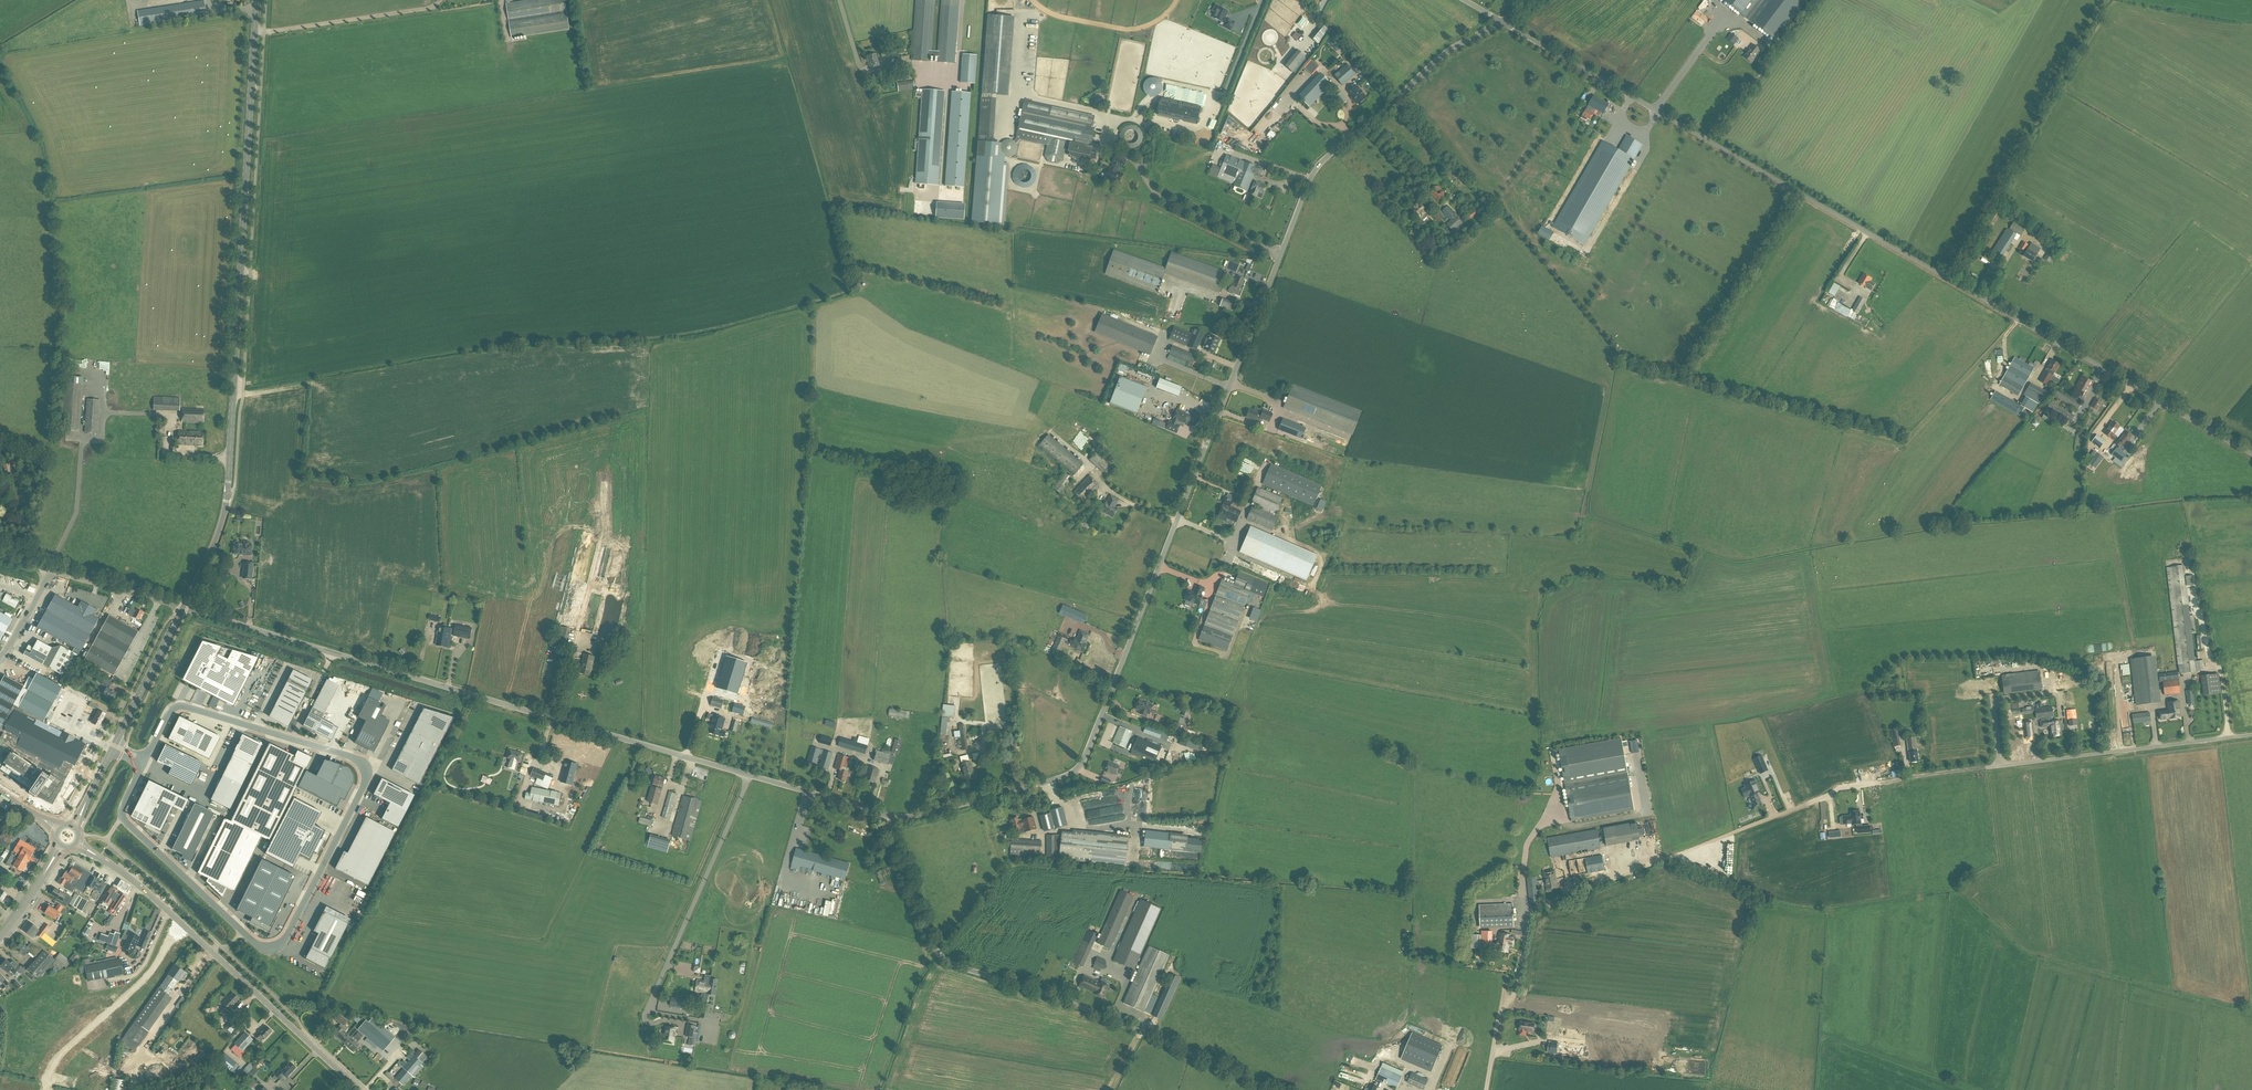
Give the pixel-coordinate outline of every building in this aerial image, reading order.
[(507,4),(512,39),(569,30),(565,0),(535,0),(507,4)] [(935,0),(916,0),(912,60),(930,62),(930,56),(931,52),(935,0)] [(959,0),(942,0),(938,52),(938,57),(937,62),(954,64),(959,0)] [(1807,0),(1722,0),(1776,41),(1807,0)] [(204,1),(137,11),(140,25),(206,15),(204,1)] [(1216,6),(1213,11),(1214,11),(1215,12),(1215,15),(1213,18),(1221,22),(1220,24),(1223,26),(1230,30),(1234,23),(1226,18),(1225,17),(1225,16),(1226,16),(1228,13),(1227,12),(1228,12),(1220,8),(1220,7),(1218,6),(1216,6)] [(978,142),(986,143),(992,143),(992,141),(995,93),(1008,94),(1015,17),(988,15),(978,142)] [(1322,25),(1313,36),(1321,43),(1330,32),(1322,25)] [(1733,44),(1738,39),(1731,33),(1727,39),(1733,44)] [(1342,46),(1332,36),(1327,41),(1337,51),(1342,46)] [(882,51),(881,52),(882,58),(905,52),(903,45),(890,49),(882,51)] [(1753,45),(1744,57),(1752,62),(1760,51),(1753,45)] [(1296,49),(1283,65),(1293,72),(1306,56),(1296,49)] [(869,55),(867,56),(870,68),(879,65),(876,53),(873,54),(873,53),(872,52),(869,53),(869,54),(869,55)] [(961,76),(961,83),(974,84),(975,77),(977,56),(963,55),(961,76)] [(1332,68),(1338,63),(1335,59),(1329,65),(1332,68)] [(1312,75),(1319,67),(1310,60),(1304,68),(1312,75)] [(1346,66),(1334,76),(1340,83),(1352,72),(1346,66)] [(1320,74),(1299,97),(1307,105),(1329,83),(1320,74)] [(1160,76),(1142,76),(1142,87),(1149,88),(1149,87),(1159,87),(1160,76)] [(914,81),(897,83),(898,91),(915,89),(914,81)] [(1356,85),(1348,91),(1351,96),(1350,97),(1356,104),(1357,103),(1358,104),(1366,97),(1356,85)] [(1338,88),(1332,93),(1335,97),(1341,105),(1347,100),(1341,92),(1338,88)] [(922,98),(916,184),(938,186),(945,92),(922,90),(922,94),(916,93),(916,97),(922,98)] [(952,93),(945,186),(964,187),(970,94),(952,93)] [(1585,110),(1581,117),(1585,120),(1587,118),(1590,120),(1595,109),(1603,114),(1609,104),(1594,96),(1588,105),(1585,110)] [(1160,98),(1157,114),(1175,117),(1174,120),(1178,121),(1179,118),(1196,122),(1200,107),(1160,98)] [(1000,145),(1000,149),(1001,152),(1003,155),(1007,156),(1010,156),(1013,155),(1016,152),(1017,149),(1017,146),(1016,143),(1020,139),(1048,145),(1045,156),(1049,161),(1058,163),(1063,160),(1065,149),(1070,150),(1069,155),(1071,156),(1072,157),(1075,158),(1077,159),(1079,159),(1080,159),(1081,159),(1083,160),(1085,160),(1087,160),(1089,160),(1090,160),(1092,160),(1095,160),(1097,159),(1096,153),(1091,153),(1092,147),(1088,146),(1089,141),(1090,141),(1091,139),(1092,140),(1093,137),(1091,137),(1093,131),(1091,131),(1093,125),(1092,125),(1094,116),(1025,100),(1017,137),(1014,140),(1010,139),(1007,139),(1004,140),(1001,142),(1000,145)] [(1623,107),(1616,118),(1628,126),(1635,114),(1623,107)] [(1597,116),(1587,131),(1596,138),(1607,123),(1597,116)] [(1116,140),(1136,147),(1143,128),(1123,120),(1116,140)] [(1603,141),(1552,228),(1585,246),(1643,146),(1626,136),(1618,150),(1603,141)] [(996,141),(992,141),(992,143),(986,143),(985,144),(978,143),(971,223),(1004,226),(1008,164),(1004,163),(1005,157),(1002,156),(1001,155),(999,151),(1000,145),(996,144),(996,141)] [(1110,167),(1105,178),(1118,184),(1123,174),(1118,172),(1120,167),(1123,168),(1127,159),(1115,154),(1115,156),(1113,156),(1111,161),(1112,162),(1111,163),(1112,164),(1110,168),(1110,167)] [(1220,168),(1217,177),(1226,180),(1235,184),(1234,185),(1247,190),(1251,179),(1252,179),(1253,175),(1259,176),(1259,177),(1262,168),(1259,166),(1258,167),(1254,166),(1254,167),(1253,166),(1251,165),(1229,156),(1228,160),(1224,170),(1222,169),(1220,168)] [(1026,180),(1034,179),(1031,165),(1029,166),(1029,169),(1021,171),(1020,164),(1011,166),(1014,185),(1027,183),(1026,180)] [(1254,184),(1250,194),(1257,196),(1262,198),(1263,194),(1266,185),(1258,182),(1254,181),(1254,184)] [(1438,185),(1430,192),(1440,204),(1448,197),(1438,185)] [(1420,201),(1412,209),(1424,221),(1431,215),(1428,212),(1429,212),(1420,201)] [(935,202),(934,216),(962,218),(963,204),(935,202)] [(1480,205),(1466,213),(1470,219),(1483,210),(1480,205)] [(1447,206),(1442,211),(1451,220),(1447,224),(1452,231),(1462,222),(1447,206)] [(1997,206),(1986,225),(1991,228),(2002,209),(1997,206)] [(2029,216),(2026,221),(2032,224),(2030,227),(2035,231),(2040,224),(2029,216)] [(2014,221),(2009,229),(2021,236),(2025,228),(2014,221)] [(1553,235),(1542,228),(1538,234),(1549,241),(1553,235)] [(2005,228),(1990,251),(2000,258),(2015,235),(2005,228)] [(2023,241),(2019,248),(2025,251),(2029,245),(2023,241)] [(2052,246),(2044,259),(2050,262),(2056,253),(2058,249),(2057,249),(2052,246)] [(1113,249),(1104,275),(1158,293),(1164,274),(1219,293),(1227,272),(1171,253),(1166,267),(1113,249)] [(2028,249),(2023,256),(2032,262),(2036,255),(2037,255),(2028,249)] [(1230,262),(1227,268),(1236,272),(1239,266),(1230,262)] [(1864,274),(1858,284),(1872,291),(1875,285),(1869,281),(1871,278),(1864,274)] [(1233,279),(1228,291),(1230,292),(1229,293),(1230,294),(1232,295),(1233,294),(1233,293),(1239,295),(1242,286),(1242,285),(1243,285),(1244,285),(1245,282),(1245,281),(1244,281),(1244,279),(1236,276),(1235,279),(1233,279)] [(1176,317),(1185,293),(1179,290),(1170,315),(1176,317)] [(1849,314),(1847,317),(1853,320),(1857,315),(1865,300),(1860,297),(1852,310),(1851,309),(1850,310),(1849,314)] [(1221,301),(1219,307),(1232,312),(1234,306),(1221,301)] [(1839,301),(1834,310),(1847,317),(1850,310),(1851,309),(1839,301)] [(1158,335),(1103,313),(1095,332),(1141,351),(1151,355),(1158,335)] [(1185,346),(1190,334),(1174,327),(1169,339),(1185,346)] [(1196,351),(1204,332),(1195,329),(1187,347),(1196,351)] [(1209,336),(1204,350),(1213,353),(1218,339),(1209,336)] [(1172,347),(1169,354),(1189,362),(1193,364),(1193,365),(1202,369),(1204,362),(1196,359),(1197,357),(1172,347)] [(2015,357),(2000,385),(2019,396),(2034,368),(2028,365),(2023,362),(2024,359),(2020,357),(2018,359),(2015,357)] [(2047,368),(2039,381),(2047,385),(2050,380),(2052,377),(2053,376),(2055,372),(2059,364),(2053,360),(2048,368),(2047,368)] [(1125,373),(1127,367),(1120,364),(1117,370),(1125,373)] [(2082,376),(2076,387),(2081,390),(2079,395),(2085,398),(2091,387),(2089,386),(2091,382),(2082,376)] [(1120,377),(1110,403),(1136,413),(1146,388),(1120,377)] [(2072,380),(2063,378),(2061,384),(2071,387),(2072,380)] [(1161,379),(1156,389),(1178,397),(1182,387),(1161,379)] [(2031,383),(2024,396),(2039,405),(2046,392),(2048,390),(2045,388),(2044,391),(2031,383)] [(1293,385),(1283,408),(1352,436),(1361,412),(1293,385)] [(1173,397),(1152,390),(1150,397),(1158,400),(1158,398),(1171,402),(1173,397)] [(2058,390),(2054,396),(2078,410),(2082,404),(2058,390)] [(1996,391),(1991,400),(2020,416),(2025,408),(2021,405),(1996,391)] [(153,397),(153,410),(178,411),(179,398),(153,397)] [(87,399),(85,432),(98,433),(100,400),(87,399)] [(2094,399),(2090,407),(2096,410),(2101,403),(2096,400),(2094,399)] [(2051,402),(2046,411),(2070,425),(2075,416),(2051,402)] [(1249,410),(1246,417),(1254,420),(1254,421),(1258,422),(1260,418),(1269,422),(1273,413),(1263,410),(1255,408),(1254,412),(1249,410)] [(183,409),(182,422),(203,423),(204,410),(183,409)] [(1169,421),(1166,430),(1176,434),(1179,426),(1183,427),(1184,424),(1184,423),(1185,423),(1188,415),(1177,411),(1173,420),(1172,422),(1169,421)] [(2045,413),(2042,418),(2049,422),(2052,417),(2045,413)] [(2033,424),(2038,420),(2033,416),(2029,420),(2033,424)] [(1283,420),(1279,429),(1301,438),(1304,429),(1283,420)] [(2114,422),(2105,433),(2111,438),(2114,440),(2117,437),(2114,434),(2120,427),(2119,426),(2119,425),(2118,425),(2118,424),(2117,423),(2116,423),(2116,422),(2115,422),(2114,422)] [(178,431),(178,445),(203,446),(203,432),(178,431)] [(2126,431),(2116,444),(2119,447),(2122,443),(2125,446),(2132,436),(2126,431)] [(1048,434),(1039,445),(1074,475),(1083,464),(1048,434)] [(2097,435),(2091,443),(2100,449),(2106,441),(2097,435)] [(2117,448),(2112,454),(2121,462),(2122,461),(2126,455),(2123,452),(2122,452),(2121,451),(2118,448),(2117,448)] [(2094,457),(2089,464),(2095,468),(2103,458),(2094,451),(2090,455),(2094,457)] [(1096,453),(1089,460),(1102,473),(1109,466),(1096,453)] [(4,463),(3,465),(5,473),(7,474),(12,473),(13,471),(11,464),(9,462),(4,463)] [(1252,478),(1255,470),(1244,466),(1239,465),(1236,473),(1252,478)] [(1293,478),(1265,469),(1261,482),(1289,491),(1293,478)] [(1060,480),(1053,489),(1062,495),(1065,491),(1066,490),(1074,480),(1065,473),(1060,480)] [(1089,476),(1072,492),(1083,503),(1099,486),(1089,476)] [(1273,512),(1280,494),(1256,484),(1250,499),(1269,506),(1267,510),(1273,512)] [(1237,489),(1236,492),(1243,495),(1244,493),(1246,489),(1239,486),(1237,489)] [(1219,515),(1217,518),(1225,521),(1226,518),(1236,522),(1241,512),(1240,511),(1230,507),(1232,501),(1235,502),(1237,498),(1228,494),(1227,498),(1226,497),(1219,515)] [(1102,511),(1101,511),(1104,513),(1103,513),(1107,516),(1107,515),(1113,518),(1117,509),(1114,507),(1117,500),(1111,497),(1107,504),(1106,503),(1102,511)] [(1273,520),(1266,517),(1268,511),(1250,504),(1245,517),(1271,527),(1273,520)] [(1081,520),(1078,527),(1089,532),(1092,524),(1081,520)] [(235,544),(234,553),(239,554),(239,555),(248,556),(248,553),(251,553),(252,546),(249,545),(250,543),(244,542),(243,545),(240,544),(241,543),(240,542),(239,541),(238,541),(237,542),(236,543),(236,544),(235,544)] [(245,563),(243,578),(252,579),(253,564),(245,563)] [(2189,565),(2167,568),(2179,668),(2183,668),(2184,673),(2205,671),(2203,661),(2196,661),(2192,632),(2196,632),(2194,615),(2190,616),(2185,572),(2189,572),(2189,565)] [(1204,625),(1199,640),(1227,651),(1255,579),(1239,573),(1234,585),(1222,580),(1204,625)] [(0,586),(0,608),(14,616),(29,590),(30,587),(32,583),(6,576),(0,586)] [(1269,584),(1255,579),(1250,592),(1264,597),(1269,584)] [(618,627),(626,589),(613,586),(602,637),(608,638),(610,629),(613,630),(613,626),(618,627)] [(1187,600),(1185,605),(1189,606),(1191,602),(1198,605),(1202,596),(1201,595),(1204,589),(1196,586),(1194,593),(1189,591),(1186,600),(1187,600)] [(217,587),(215,601),(223,602),(225,588),(217,587)] [(55,595),(37,627),(61,641),(80,652),(85,642),(93,630),(98,620),(99,619),(94,616),(97,611),(81,601),(77,607),(55,595)] [(442,616),(451,618),(454,598),(445,596),(442,616)] [(1202,600),(1199,607),(1204,610),(1207,602),(1202,600)] [(428,606),(392,602),(391,610),(427,613),(428,606)] [(465,618),(466,606),(457,605),(455,617),(465,618)] [(1063,605),(1059,614),(1084,624),(1088,616),(1063,605)] [(131,608),(128,614),(133,617),(138,620),(141,615),(143,616),(144,613),(142,612),(137,610),(136,611),(131,608)] [(12,620),(0,613),(0,641),(12,620)] [(109,615),(84,660),(113,676),(138,632),(109,615)] [(455,625),(453,636),(470,639),(472,628),(455,625)] [(439,626),(436,645),(447,647),(451,648),(452,638),(451,636),(452,629),(439,626)] [(561,627),(556,644),(567,646),(571,630),(561,627)] [(1075,639),(1071,647),(1076,649),(1076,650),(1076,651),(1079,652),(1080,652),(1080,651),(1083,652),(1084,651),(1085,650),(1087,647),(1086,646),(1087,644),(1084,643),(1085,641),(1086,641),(1088,635),(1081,631),(1077,640),(1075,639)] [(28,646),(23,655),(67,678),(79,656),(59,646),(52,648),(37,640),(33,648),(28,646)] [(188,673),(185,678),(195,683),(194,686),(200,689),(199,689),(233,707),(258,658),(241,654),(221,648),(202,642),(186,672),(188,673)] [(1055,642),(1052,649),(1058,652),(1062,645),(1055,642)] [(584,655),(580,674),(590,676),(591,671),(594,657),(584,655)] [(2155,656),(2130,659),(2136,705),(2161,702),(2155,656)] [(737,694),(746,663),(726,657),(725,662),(718,683),(717,688),(723,690),(737,694)] [(312,680),(293,670),(275,705),(275,706),(270,717),(288,726),(293,718),(312,680)] [(2039,670),(2001,675),(2004,694),(2041,689),(2039,670)] [(2124,696),(2121,670),(2114,671),(2117,696),(2124,696)] [(2177,672),(2159,674),(2160,682),(2162,682),(2164,695),(2180,693),(2178,674),(2177,672)] [(23,688),(15,701),(46,718),(50,710),(52,711),(52,710),(50,709),(53,705),(54,706),(55,705),(53,705),(55,700),(57,701),(56,700),(62,688),(37,674),(33,680),(27,691),(25,690),(23,688)] [(2218,674),(2200,677),(2203,695),(2220,693),(2218,674)] [(2082,684),(2082,675),(2055,677),(2055,686),(2082,684)] [(1,728),(2,725),(13,705),(15,701),(23,688),(23,687),(4,676),(1,682),(0,681),(0,730),(1,728)] [(104,679),(101,685),(107,687),(106,689),(105,689),(102,694),(103,694),(103,695),(113,700),(116,693),(110,690),(113,684),(104,679)] [(324,690),(322,689),(309,713),(321,719),(338,686),(329,681),(324,690)] [(2074,719),(2072,688),(2063,689),(2065,717),(2068,717),(2068,719),(2074,719)] [(2193,689),(2186,690),(2187,704),(2195,704),(2193,689)] [(385,706),(368,697),(357,717),(365,721),(354,743),(373,753),(390,721),(380,716),(385,706)] [(713,697),(711,705),(721,709),(724,701),(713,697)] [(0,737),(0,768),(0,770),(30,790),(29,792),(29,793),(29,794),(35,798),(36,797),(37,796),(48,802),(49,802),(49,803),(50,803),(51,804),(52,804),(52,803),(53,803),(54,803),(54,802),(54,801),(54,800),(55,800),(64,783),(73,765),(74,766),(74,765),(84,745),(74,740),(74,739),(73,741),(70,740),(68,739),(69,736),(68,736),(67,738),(62,736),(63,733),(60,740),(32,725),(36,718),(43,722),(42,723),(45,725),(48,719),(46,718),(15,701),(13,705),(2,725),(1,728),(0,730),(0,731),(3,733),(0,737)] [(1138,701),(1135,709),(1140,711),(1139,714),(1145,717),(1146,714),(1148,715),(1152,706),(1143,702),(1138,701)] [(2055,701),(2035,704),(2036,707),(2036,711),(2037,718),(2041,718),(2042,721),(2040,721),(2041,727),(2049,726),(2051,737),(2062,735),(2064,735),(2063,730),(2061,730),(2060,721),(2052,722),(2051,717),(2053,717),(2053,714),(2056,714),(2055,701)] [(2168,710),(2159,711),(2160,720),(2169,719),(2181,718),(2179,701),(2167,702),(2168,710)] [(90,702),(88,706),(97,710),(99,707),(90,702)] [(743,715),(745,707),(735,703),(732,712),(743,715)] [(943,705),(942,717),(946,718),(954,719),(955,706),(943,705)] [(420,785),(454,718),(424,709),(392,771),(420,785)] [(889,709),(888,717),(905,719),(905,718),(906,711),(889,709)] [(94,714),(93,716),(102,721),(105,714),(98,711),(96,714),(95,714),(94,714)] [(2149,712),(2132,714),(2133,724),(2151,722),(2149,712)] [(89,725),(91,718),(88,717),(89,713),(86,713),(85,715),(83,715),(81,723),(89,725)] [(309,713),(303,726),(331,741),(338,728),(313,715),(309,713)] [(94,720),(92,723),(99,727),(102,721),(93,716),(92,718),(92,719),(94,720)] [(713,716),(708,733),(724,737),(726,732),(722,730),(725,719),(713,716)] [(195,725),(179,717),(168,739),(209,759),(220,737),(219,736),(218,739),(194,727),(195,725)] [(752,718),(751,723),(772,729),(774,724),(752,718)] [(735,732),(738,721),(733,719),(732,723),(730,731),(735,732)] [(1175,721),(1172,729),(1178,731),(1181,723),(1175,721)] [(2025,736),(2034,735),(2033,723),(2024,724),(2025,736)] [(964,725),(958,725),(961,751),(968,750),(964,725)] [(1146,726),(1143,733),(1160,739),(1162,732),(1146,726)] [(1119,727),(1113,743),(1125,748),(1132,732),(1119,727)] [(1898,727),(1891,728),(1894,746),(1901,745),(1898,727)] [(223,775),(210,800),(230,810),(242,785),(262,745),(242,735),(223,775)] [(822,736),(819,744),(830,747),(833,739),(822,736)] [(1135,736),(1129,750),(1153,760),(1159,747),(1135,736)] [(841,738),(837,747),(865,755),(869,740),(859,737),(857,742),(841,738)] [(1916,737),(1907,738),(1908,753),(1909,753),(1910,762),(1918,761),(1917,752),(1914,752),(1914,748),(1917,748),(1916,737)] [(532,753),(531,756),(537,757),(541,741),(531,738),(527,752),(532,753)] [(1629,776),(1628,772),(1622,738),(1559,749),(1562,768),(1572,822),(1635,810),(1629,776)] [(895,739),(891,753),(898,755),(902,742),(895,739)] [(1629,752),(1637,751),(1637,740),(1629,740),(1629,752)] [(231,821),(270,841),(311,758),(310,758),(298,752),(296,756),(295,755),(295,756),(269,744),(231,821)] [(202,763),(165,745),(157,762),(170,768),(168,774),(191,786),(202,763)] [(811,747),(806,764),(816,767),(818,761),(819,755),(821,750),(811,747)] [(1107,756),(1118,760),(1122,753),(1110,748),(1107,756)] [(516,770),(518,761),(520,762),(522,754),(510,750),(507,758),(509,758),(507,767),(516,770)] [(823,750),(822,756),(820,762),(818,768),(828,771),(833,753),(823,750)] [(877,752),(874,761),(887,765),(891,755),(876,751),(877,752)] [(1128,751),(1123,766),(1133,769),(1135,762),(1132,761),(1134,753),(1128,751)] [(503,765),(506,756),(501,754),(498,763),(503,765)] [(838,755),(834,769),(840,771),(838,778),(838,779),(841,780),(841,781),(844,782),(844,781),(845,781),(848,772),(845,771),(849,758),(838,755)] [(1762,756),(1754,759),(1760,773),(1768,770),(1762,756)] [(298,786),(297,787),(336,807),(340,799),(344,801),(345,799),(343,798),(351,783),(352,783),(352,782),(353,780),(353,778),(352,775),(351,773),(350,771),(349,770),(347,768),(345,767),(345,768),(325,762),(325,761),(324,760),(323,762),(316,776),(306,771),(298,786)] [(1109,762),(1105,772),(1110,774),(1113,775),(1114,774),(1116,775),(1117,773),(1120,774),(1122,769),(1119,767),(1120,766),(1115,764),(1109,762)] [(571,785),(575,772),(574,772),(576,765),(568,763),(567,764),(565,764),(565,766),(564,766),(566,767),(566,770),(565,769),(561,782),(571,785)] [(962,766),(966,781),(974,779),(970,763),(970,764),(962,766)] [(1890,767),(1892,774),(1899,773),(1897,766),(1890,767)] [(868,767),(864,780),(875,783),(879,770),(868,767)] [(73,769),(68,777),(74,781),(79,774),(73,769)] [(533,777),(540,779),(538,784),(551,789),(556,776),(536,769),(533,777)] [(577,774),(575,779),(589,784),(591,779),(577,774)] [(651,787),(647,802),(657,805),(661,790),(662,787),(663,787),(665,779),(655,776),(653,784),(652,787),(651,787)] [(1102,777),(1100,782),(1109,785),(1111,781),(1102,777)] [(398,828),(414,796),(381,779),(373,795),(389,803),(381,819),(398,828)] [(1760,792),(1755,780),(1744,785),(1745,788),(1741,790),(1745,798),(1744,796),(1747,795),(1747,796),(1748,796),(1749,796),(1750,799),(1749,800),(1749,801),(1749,802),(1750,803),(1752,803),(1753,807),(1762,804),(1757,793),(1760,792)] [(143,793),(135,810),(150,818),(148,821),(147,821),(145,825),(161,832),(173,808),(183,812),(188,801),(148,781),(143,793)] [(1880,785),(1861,786),(1861,798),(1880,798),(1880,785)] [(526,792),(525,800),(559,807),(561,793),(532,787),(531,793),(526,792)] [(493,792),(490,799),(495,801),(498,794),(493,792)] [(669,792),(662,817),(668,819),(676,793),(669,792)] [(683,796),(672,836),(690,841),(701,801),(683,796)] [(325,831),(314,825),(321,813),(293,798),(265,854),(292,868),(299,855),(309,861),(314,852),(316,853),(323,840),(320,839),(325,831)] [(1047,800),(1036,803),(1037,809),(1049,807),(1047,800)] [(648,810),(649,804),(640,802),(639,807),(648,810)] [(194,854),(215,814),(195,804),(172,850),(183,855),(181,858),(192,863),(196,855),(194,854)] [(1064,808),(1050,811),(1051,814),(1054,829),(1055,829),(1069,825),(1064,808)] [(1841,818),(1840,819),(1841,825),(1852,824),(1852,825),(1858,824),(1858,827),(1857,827),(1858,833),(1870,832),(1870,825),(1861,826),(1860,824),(1861,824),(1860,811),(1857,812),(1857,811),(1856,810),(1854,811),(1853,811),(1853,812),(1851,812),(1851,816),(1843,817),(1841,818)] [(1051,814),(1040,816),(1044,831),(1054,829),(1051,814)] [(395,833),(366,817),(347,853),(344,852),(337,864),(335,869),(353,878),(368,886),(395,833)] [(653,822),(640,818),(639,823),(651,827),(653,822)] [(1011,820),(1014,830),(1016,829),(1018,834),(1025,833),(1025,832),(1036,829),(1033,818),(1032,818),(1022,821),(1021,819),(1018,820),(1017,818),(1011,820)] [(222,824),(197,873),(208,879),(206,882),(222,897),(227,888),(234,892),(247,866),(255,871),(270,842),(237,825),(224,819),(222,824)] [(1606,845),(1639,840),(1636,822),(1603,828),(1606,845)] [(1597,829),(1547,838),(1551,858),(1601,849),(1597,829)] [(1144,846),(1169,849),(1171,833),(1146,830),(1144,846)] [(0,838),(0,844),(6,848),(9,844),(14,837),(4,831),(0,838)] [(1056,835),(1046,835),(1046,857),(1059,857),(1059,859),(1125,866),(1128,837),(1073,831),(1072,834),(1062,832),(1061,835),(1056,835)] [(651,835),(648,847),(667,853),(670,841),(651,835)] [(849,835),(847,843),(856,845),(856,848),(865,851),(869,837),(859,835),(859,837),(849,835)] [(1010,851),(1010,855),(1040,857),(1041,853),(1041,841),(1011,839),(1010,851)] [(11,856),(17,860),(16,861),(12,859),(8,865),(13,867),(11,870),(15,873),(16,871),(21,873),(29,860),(33,862),(35,859),(31,857),(35,849),(20,840),(11,856)] [(796,848),(791,865),(801,868),(845,880),(850,863),(796,848)] [(1602,855),(1569,861),(1572,876),(1578,875),(1578,879),(1583,878),(1582,874),(1605,870),(1602,855)] [(261,860),(236,910),(252,918),(253,919),(252,922),(250,921),(252,922),(258,925),(262,927),(268,930),(269,929),(295,876),(261,860)] [(62,878),(59,883),(67,888),(67,889),(72,892),(74,889),(97,902),(107,884),(91,876),(92,874),(74,863),(71,864),(67,872),(66,871),(62,878)] [(6,876),(9,872),(0,866),(0,873),(6,876)] [(1554,870),(1543,872),(1544,878),(1547,891),(1548,892),(1552,891),(1552,889),(1558,888),(1555,874),(1554,870)] [(117,887),(128,893),(132,886),(122,880),(117,887)] [(101,901),(99,906),(102,908),(106,910),(112,914),(115,916),(122,906),(121,905),(126,897),(110,887),(101,901)] [(55,889),(52,895),(58,898),(56,901),(65,907),(71,898),(66,895),(66,896),(55,889)] [(1110,949),(1133,897),(1120,891),(1097,943),(1110,949)] [(75,893),(69,904),(82,911),(88,901),(75,893)] [(1134,970),(1161,909),(1140,900),(1113,960),(1134,970)] [(49,906),(45,913),(56,920),(60,913),(63,915),(67,910),(63,907),(58,904),(55,910),(49,906)] [(1514,926),(1513,904),(1479,905),(1480,927),(1514,926)] [(348,924),(323,911),(313,931),(318,934),(310,948),(305,958),(325,969),(348,924)] [(110,924),(114,917),(111,915),(108,920),(106,921),(104,923),(105,925),(107,926),(109,926),(110,924)] [(126,917),(119,937),(126,940),(132,943),(131,944),(136,946),(140,937),(130,933),(128,937),(125,935),(127,932),(129,926),(125,924),(127,918),(126,917)] [(28,921),(22,930),(32,938),(39,930),(36,928),(28,921)] [(46,924),(37,935),(41,938),(49,927),(46,924)] [(143,949),(150,933),(146,931),(139,947),(143,949)] [(1471,935),(1470,949),(1481,950),(1481,948),(1491,948),(1492,932),(1481,932),(1481,935),(1471,935)] [(1497,948),(1497,950),(1508,952),(1509,946),(1512,946),(1514,937),(1511,936),(1511,935),(1500,933),(1497,948)] [(126,940),(123,948),(133,952),(132,953),(133,954),(139,957),(141,952),(137,951),(138,950),(135,948),(136,946),(131,944),(132,943),(126,940)] [(1083,966),(1085,960),(1092,945),(1083,941),(1073,962),(1083,966)] [(22,942),(17,948),(20,951),(24,955),(28,951),(36,959),(27,969),(36,977),(40,976),(55,960),(44,950),(31,943),(27,947),(22,942)] [(108,943),(106,948),(116,951),(117,947),(108,943)] [(1144,1011),(1169,956),(1148,946),(1123,1002),(1144,1011)] [(56,960),(52,965),(59,971),(61,970),(64,966),(66,968),(71,962),(59,953),(55,959),(56,960)] [(74,953),(69,960),(73,963),(79,956),(74,953)] [(73,963),(73,964),(75,966),(81,958),(79,956),(73,963)] [(1097,957),(1094,965),(1101,968),(1103,969),(1106,961),(1097,957)] [(6,960),(0,966),(7,973),(12,977),(13,975),(20,968),(12,961),(10,964),(6,960)] [(121,960),(105,963),(108,977),(124,973),(121,960)] [(687,970),(700,970),(700,961),(687,960),(687,970)] [(1059,983),(1066,965),(1057,961),(1050,979),(1059,983)] [(105,963),(85,967),(88,981),(108,977),(105,963)] [(175,965),(159,988),(168,995),(181,978),(183,979),(187,974),(184,973),(185,972),(175,965)] [(3,989),(9,984),(0,973),(0,986),(3,989)] [(688,976),(669,974),(667,990),(686,992),(688,976)] [(1083,979),(1080,987),(1103,998),(1108,987),(1105,985),(1107,980),(1102,978),(1100,982),(1096,980),(1096,981),(1085,976),(1084,976),(1083,979)] [(697,983),(696,991),(705,992),(705,996),(708,996),(708,994),(715,995),(717,980),(712,980),(712,978),(705,977),(704,984),(697,983)] [(158,989),(121,1041),(135,1051),(149,1031),(144,1028),(167,996),(158,989)] [(227,1007),(222,1011),(230,1018),(234,1013),(229,1009),(232,1005),(239,998),(233,993),(230,995),(228,997),(228,998),(223,1004),(227,1007)] [(181,997),(175,1006),(178,1008),(184,999),(181,997)] [(682,1008),(683,1000),(672,998),(670,1006),(682,1008)] [(703,1004),(701,1017),(707,1019),(710,1005),(705,1004),(703,1004)] [(341,1024),(333,1033),(334,1034),(335,1035),(334,1037),(337,1040),(338,1038),(345,1044),(348,1041),(345,1038),(348,1034),(345,1031),(347,1029),(343,1025),(347,1020),(341,1014),(340,1014),(335,1019),(341,1024)] [(372,1018),(368,1022),(369,1023),(391,1042),(395,1036),(372,1018)] [(366,1020),(358,1029),(383,1051),(392,1042),(391,1042),(369,1023),(368,1022),(366,1020)] [(231,1033),(238,1025),(233,1021),(226,1028),(231,1033)] [(1520,1031),(1520,1035),(1526,1036),(1526,1031),(1534,1032),(1535,1023),(1521,1022),(1520,1031)] [(262,1029),(256,1036),(259,1039),(261,1035),(265,1039),(273,1030),(272,1029),(272,1028),(271,1027),(270,1027),(267,1025),(263,1030),(262,1029)] [(687,1025),(685,1036),(690,1037),(688,1045),(695,1046),(696,1041),(697,1035),(694,1035),(695,1027),(687,1025)] [(663,1040),(673,1041),(675,1028),(666,1027),(663,1040)] [(1633,1029),(1633,1040),(1638,1040),(1638,1037),(1641,1037),(1641,1029),(1633,1029)] [(348,1034),(345,1038),(348,1041),(345,1044),(354,1052),(357,1048),(356,1047),(359,1044),(357,1042),(363,1035),(359,1031),(357,1030),(351,1036),(348,1034)] [(234,1043),(235,1045),(242,1051),(254,1039),(245,1031),(234,1043)] [(1443,1046),(1413,1033),(1402,1059),(1432,1072),(1443,1046)] [(1549,1041),(1548,1053),(1550,1053),(1557,1054),(1558,1042),(1549,1041)] [(235,1045),(231,1050),(238,1056),(242,1051),(235,1045)] [(422,1062),(427,1057),(427,1056),(420,1049),(414,1055),(422,1062)] [(422,1063),(422,1062),(414,1055),(410,1052),(406,1057),(410,1060),(407,1063),(403,1059),(401,1062),(399,1065),(403,1068),(395,1078),(403,1086),(411,1076),(413,1077),(424,1066),(421,1064),(422,1063)] [(224,1053),(218,1061),(231,1071),(237,1063),(224,1053)] [(275,1076),(273,1078),(276,1081),(278,1078),(280,1080),(284,1076),(287,1078),(296,1068),(290,1062),(281,1072),(280,1070),(275,1076)] [(1384,1063),(1377,1079),(1397,1089),(1405,1072),(1384,1063)] [(247,1067),(240,1075),(243,1078),(251,1070),(247,1067)] [(251,1070),(244,1079),(247,1082),(255,1074),(258,1070),(255,1067),(251,1070)] [(387,1072),(385,1074),(391,1080),(394,1077),(387,1072)] [(1408,1082),(1424,1089),(1428,1080),(1412,1073),(1408,1082)] [(112,1089),(124,1089),(126,1081),(114,1079),(112,1089)]
